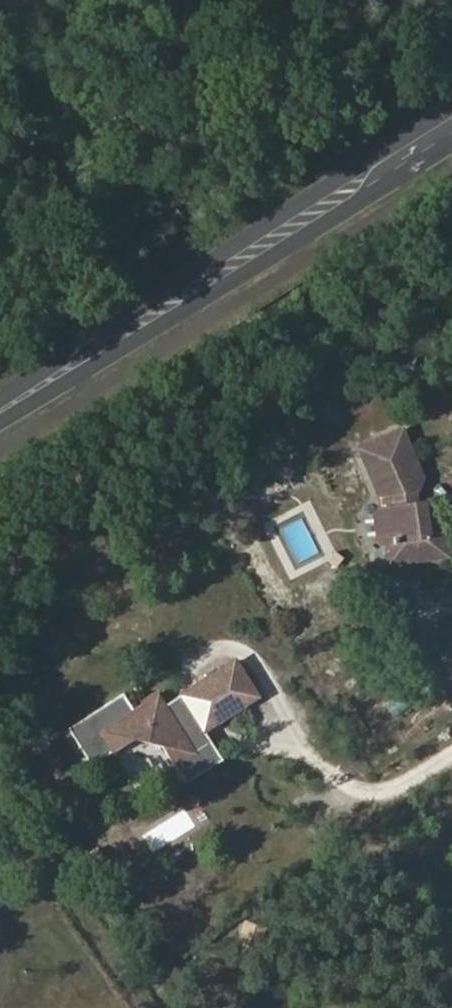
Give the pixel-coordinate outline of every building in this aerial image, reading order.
[(407,435),(364,453),(383,499),(398,497),(400,512),(385,514),(383,514),(379,520),(382,543),(388,547),(391,546),(403,545),(407,566),(451,560),(448,543),(443,539),(442,530),(431,531),(427,507),(417,509),(415,495),(420,493),(427,482),(407,435)] [(383,499),(385,514),(400,512),(398,497),(383,499)] [(391,546),(394,568),(407,566),(403,545),(391,546)] [(268,701),(244,665),(208,688),(231,724),(268,701)] [(214,734),(231,724),(208,688),(191,699),(214,734)] [(232,763),(214,734),(191,699),(174,710),(168,701),(145,716),(134,698),(79,733),(102,769),(142,743),(173,749),(195,786),(232,763)]
